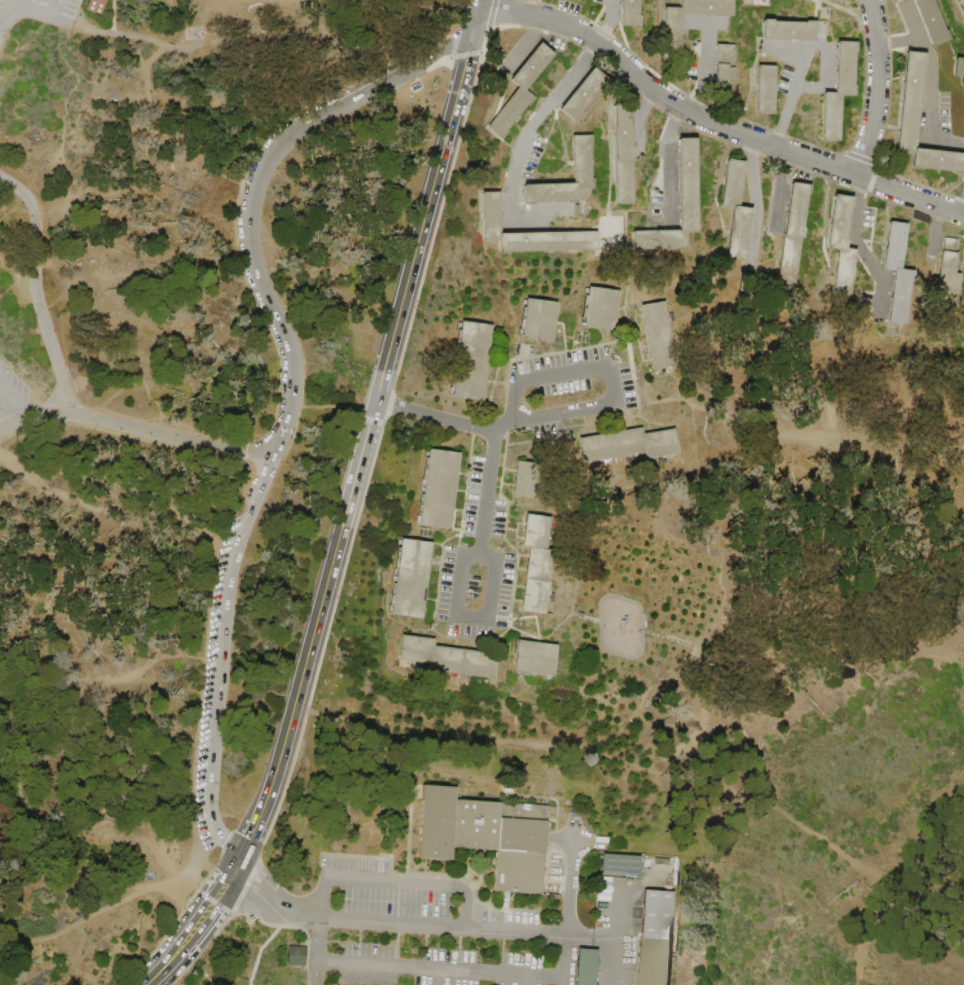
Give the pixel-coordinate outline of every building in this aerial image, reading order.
[(101,15),(107,0),(88,0),(85,9),(101,15)] [(620,26),(621,0),(639,0),(639,16),(641,16),(641,27),(620,26)] [(679,8),(680,0),(734,0),(733,17),(681,15),(681,29),(683,29),(683,35),(681,35),(680,56),(662,56),(663,7),(679,8)] [(932,47),(914,0),(934,0),(946,29),(948,29),(952,39),(932,47)] [(815,41),(761,39),(761,19),(772,20),(772,22),(805,23),(805,21),(816,21),(815,41)] [(823,92),(836,92),(837,41),(857,42),(856,52),(855,52),(854,86),(856,86),(855,96),(841,96),(841,115),(844,115),(844,120),(841,120),(840,141),(822,140),(823,92)] [(555,54),(526,90),(536,98),(529,106),(528,105),(520,115),(521,115),(522,117),(520,119),(519,117),(518,119),(519,120),(518,122),(516,121),(516,120),(508,131),(509,132),(502,141),(486,128),(519,87),(510,80),(540,42),(555,54)] [(735,45),(734,93),(715,92),(717,44),(735,45)] [(915,148),(963,154),(963,174),(955,173),(955,172),(921,168),(920,170),(910,169),(912,156),(895,154),(906,51),(927,53),(926,64),(924,64),(921,97),(923,97),(922,109),(919,109),(915,148)] [(955,57),(963,58),(963,77),(953,76),(955,57)] [(757,65),(775,66),(774,87),(777,87),(777,93),(774,93),(774,114),(756,114),(757,65)] [(593,67),(609,79),(602,88),(601,87),(580,112),(582,113),(575,122),(559,109),(593,67)] [(612,105),(633,104),(633,115),(631,115),(632,147),(634,147),(634,159),(633,159),(633,176),(636,176),(636,179),(633,179),(634,180),(636,180),(636,182),(634,182),(634,204),(616,205),(612,105)] [(523,185),(574,183),(573,136),(593,135),(593,145),(591,145),(592,159),(594,159),(594,161),(592,161),(592,163),(594,163),(594,165),(592,165),(592,178),(594,178),(595,190),(578,191),(578,203),(567,203),(567,202),(535,203),(535,205),(524,205),(523,185)] [(697,139),(699,233),(687,233),(687,250),(676,251),(676,249),(643,250),(643,251),(633,251),(633,231),(681,231),(679,139),(697,139)] [(727,159),(746,161),(740,207),(753,209),(751,219),(749,219),(745,252),(747,252),(746,263),(725,260),(732,208),(721,207),(727,159)] [(791,182),(812,185),(811,196),(808,195),(804,228),(805,228),(804,238),(802,238),(799,257),(801,258),(801,260),(799,259),(799,261),(801,261),(801,263),(799,263),(796,283),(777,281),(791,182)] [(597,250),(552,251),(552,253),(541,253),(541,251),(509,251),(509,254),(499,254),(499,240),(482,240),(481,192),(500,191),(501,233),(597,232),(597,250)] [(833,194),(854,197),(852,208),(850,208),(846,241),(847,241),(846,248),(857,250),(854,271),(856,271),(855,273),(853,273),(853,274),(855,275),(855,276),(853,276),(850,298),(832,296),(838,249),(826,248),(833,194)] [(889,221),(908,224),(905,245),(907,245),(906,252),(904,251),(902,269),(914,271),(913,281),(912,280),(907,314),(908,314),(907,325),(887,322),(894,271),(882,269),(889,221)] [(933,312),(942,251),(943,251),(945,238),(958,240),(956,253),(958,253),(957,260),(959,260),(957,269),(955,269),(955,274),(962,275),(959,295),(952,294),(952,296),(954,297),(954,300),(951,300),(951,303),(953,304),(953,308),(950,308),(949,314),(933,312)] [(620,291),(615,330),(584,326),(584,325),(581,325),(581,317),(583,317),(585,296),(585,288),(586,288),(588,289),(588,287),(620,291)] [(558,302),(553,343),(521,339),(521,337),(519,336),(520,330),(521,330),(524,307),(522,307),(523,300),(526,301),(526,299),(558,302)] [(665,302),(676,367),(652,371),(641,306),(665,302)] [(493,325),(462,321),(462,323),(458,322),(452,377),(454,377),(454,380),(452,380),(450,395),(452,395),(452,397),(484,401),(493,325)] [(577,438),(581,463),(645,453),(646,459),(680,454),(676,429),(643,434),(643,427),(577,438)] [(459,453),(450,529),(418,525),(428,449),(459,453)] [(517,461),(513,495),(537,498),(541,464),(517,461)] [(526,513),(522,546),(529,547),(521,611),(546,614),(554,550),(547,550),(551,517),(526,513)] [(432,543),(400,539),(390,614),(422,618),(432,543)] [(401,635),(398,660),(431,664),(430,671),(494,679),(497,654),(434,646),(435,639),(401,635)] [(517,639),(557,645),(553,677),(551,677),(551,680),(514,675),(515,672),(513,672),(517,639)] [(423,785),(418,858),(451,860),(451,847),(496,850),(494,892),(541,895),(547,806),(454,800),(455,788),(423,785)] [(603,854),(642,856),(640,876),(602,874),(603,854)] [(655,892),(674,893),(672,939),(652,937),(655,892)] [(672,940),(669,984),(638,984),(641,938),(672,940)] [(304,947),(285,946),(285,964),(303,965),(304,947)] [(598,951),(596,984),(577,984),(579,950),(598,951)]
